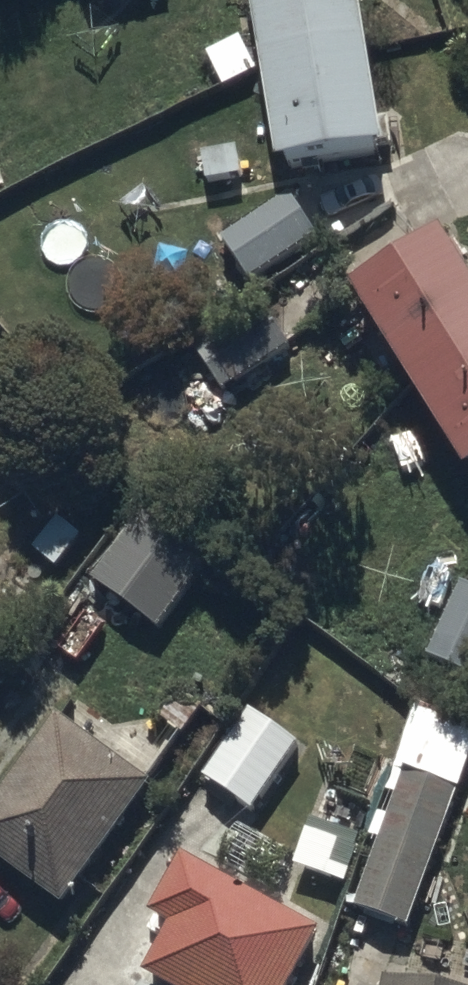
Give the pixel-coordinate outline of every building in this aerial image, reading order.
[(285,171),(392,155),(367,0),(258,0),(285,171)] [(293,192),(224,236),(254,282),(323,238),(293,192)] [(360,294),(467,466),(467,266),(450,238),(360,294)] [(294,341),(264,298),(196,345),(226,388),(294,341)] [(210,560),(141,510),(92,576),(160,627),(210,560)] [(462,580),(430,651),(467,668),(467,582),(462,580)] [(300,743),(250,707),(202,773),(253,809),(300,743)] [(59,711),(0,794),(0,858),(65,904),(154,779),(59,711)] [(462,785),(405,764),(382,826),(375,823),(348,895),(357,898),(354,904),(411,925),(462,785)] [(183,849),(151,907),(175,920),(148,969),(177,984),(290,984),(322,926),(183,849)]
